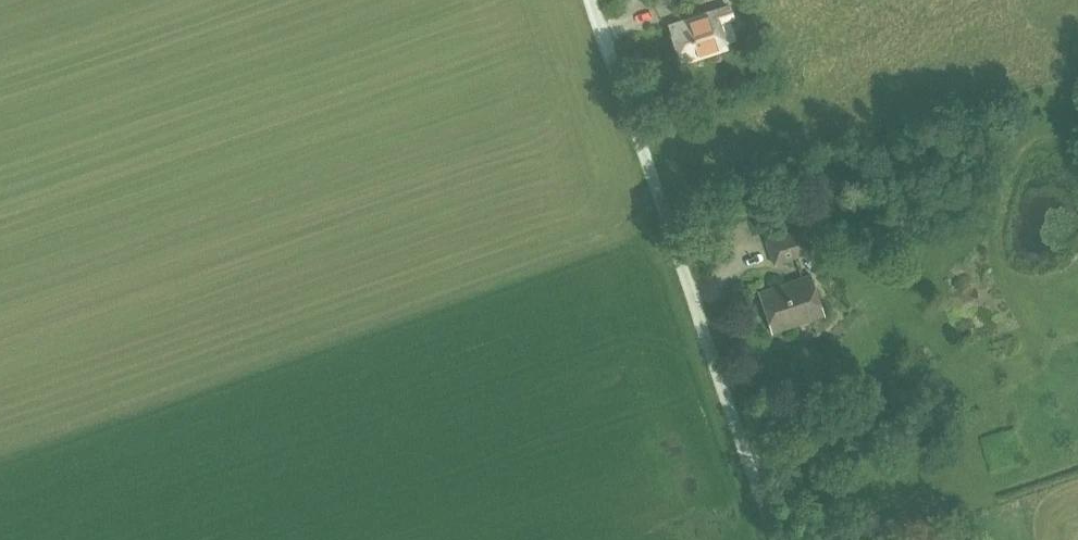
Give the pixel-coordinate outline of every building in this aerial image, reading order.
[(671,25),(683,61),(727,46),(719,21),(733,17),(729,6),(671,25)] [(765,240),(774,265),(812,251),(804,225),(765,240)] [(759,292),(773,332),(824,315),(810,274),(759,292)]
